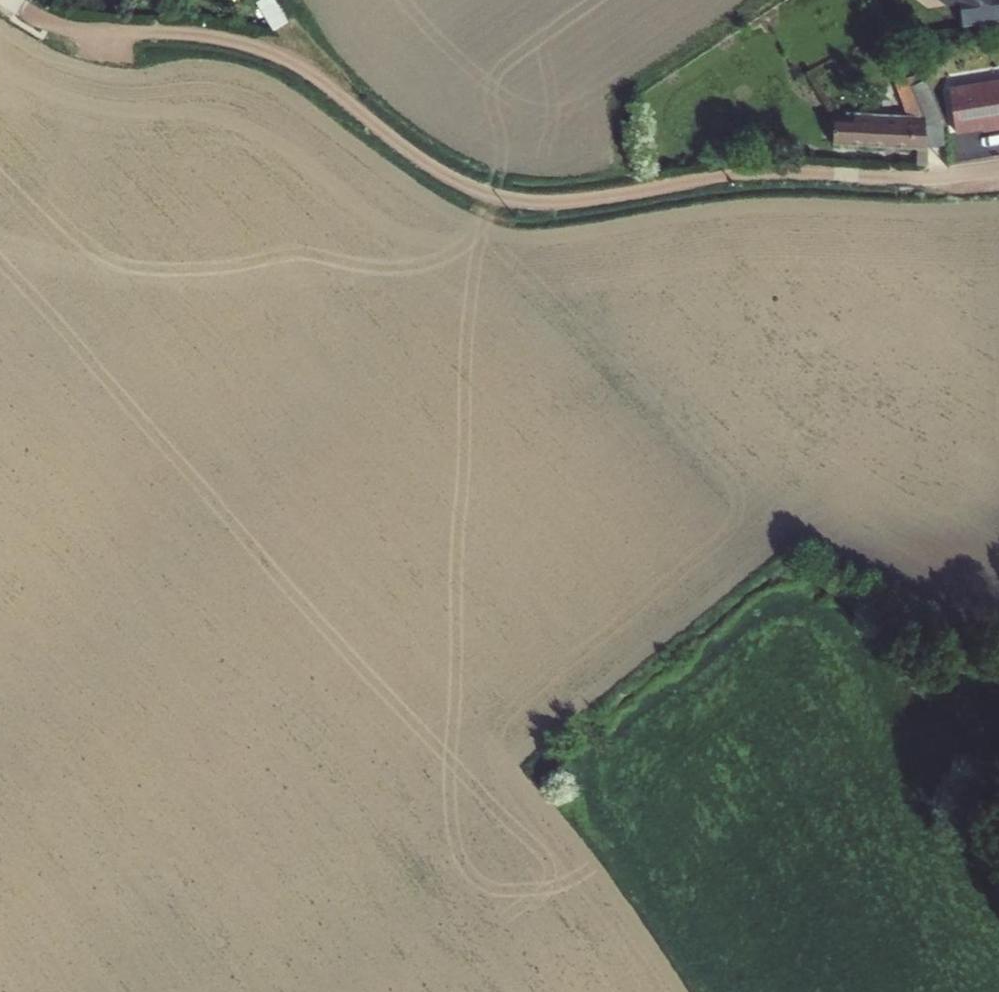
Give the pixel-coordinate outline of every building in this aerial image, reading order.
[(257,3),(273,29),(287,20),(275,0),(262,0),(257,3)] [(946,8),(959,6),(962,29),(998,23),(998,0),(945,0),(946,8)] [(74,31),(64,28),(60,37),(69,41),(74,31)] [(894,81),(902,102),(919,97),(913,75),(894,81)] [(948,88),(955,131),(998,124),(998,80),(948,88)] [(906,116),(924,116),(919,97),(902,102),(906,116)] [(924,116),(906,116),(846,113),(845,118),(833,118),(831,143),(915,147),(915,164),(927,165),(927,145),(924,116)]
